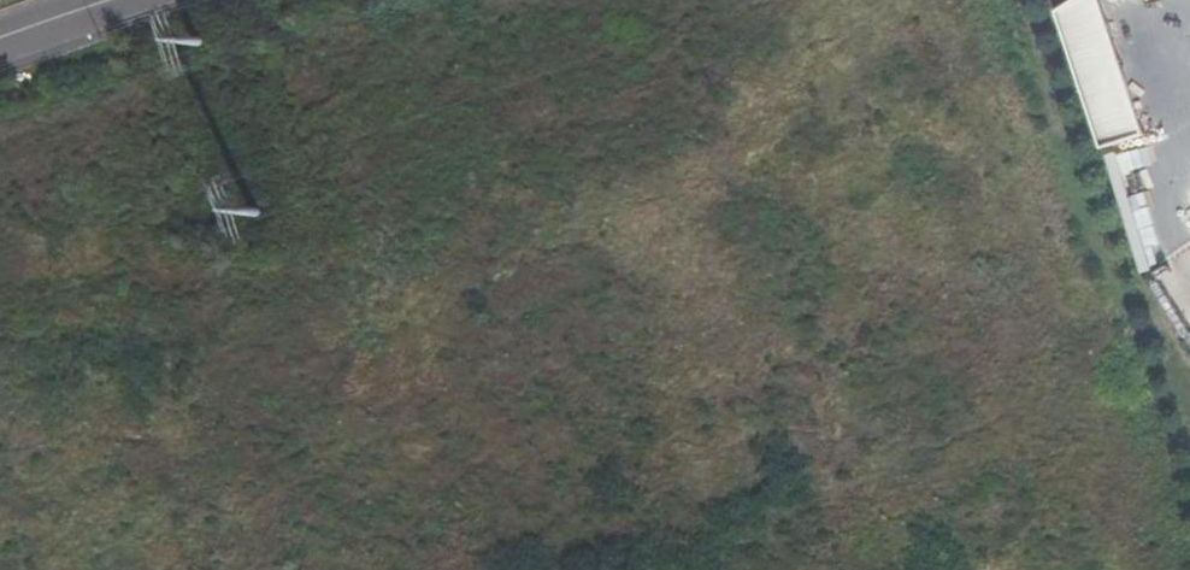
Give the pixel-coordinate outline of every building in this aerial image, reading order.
[(1062,17),(1105,151),(1147,135),(1104,0),(1087,0),(1062,17)]
